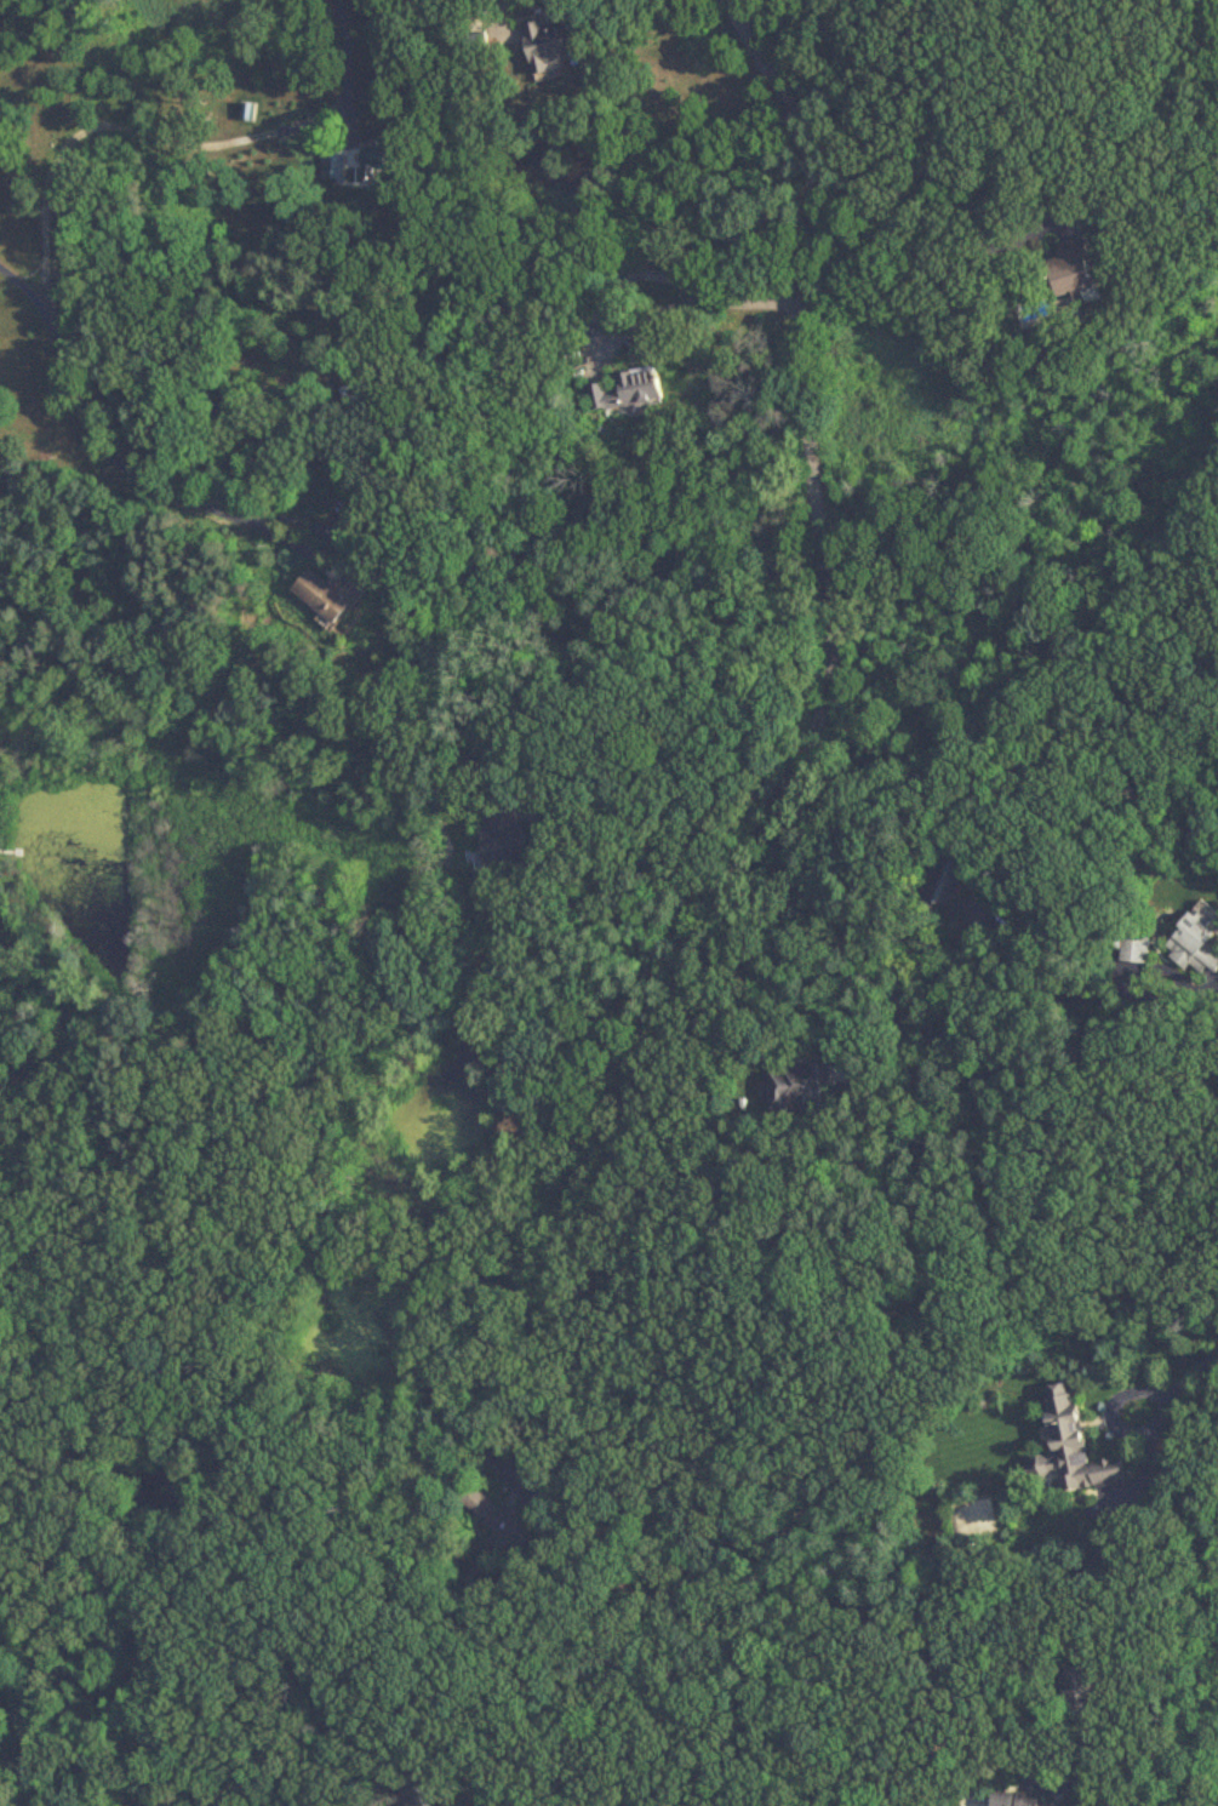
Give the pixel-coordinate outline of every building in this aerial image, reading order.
[(520,23),(531,70),(580,59),(572,22),(544,28),(542,18),(520,23)] [(1055,242),(1058,258),(1047,260),(1055,297),(1083,292),(1084,300),(1097,298),(1084,237),(1055,242)] [(589,417),(663,404),(656,366),(610,374),(612,380),(584,385),(589,417)] [(289,590),(333,625),(367,582),(349,568),(333,587),(308,567),(289,590)] [(1211,941),(1217,934),(1208,926),(1213,921),(1200,909),(1164,948),(1188,970),(1192,965),(1209,980),(1217,970),(1217,947),(1211,941)] [(1121,963),(1147,966),(1150,937),(1124,934),(1121,963)] [(771,1068),(771,1110),(824,1110),(824,1086),(833,1086),(833,1067),(771,1068)] [(1060,1493),(1126,1483),(1122,1458),(1086,1463),(1074,1382),(1044,1386),(1054,1454),(1029,1458),(1032,1478),(1058,1475),(1060,1493)] [(495,1505),(473,1485),(460,1499),(483,1519),(495,1505)] [(521,1536),(510,1525),(513,1522),(497,1507),(484,1521),(502,1539),(507,1534),(515,1542),(521,1536)] [(992,1794),(992,1805),(1076,1805),(1076,1804),(1039,1803),(1039,1794),(992,1794)]
